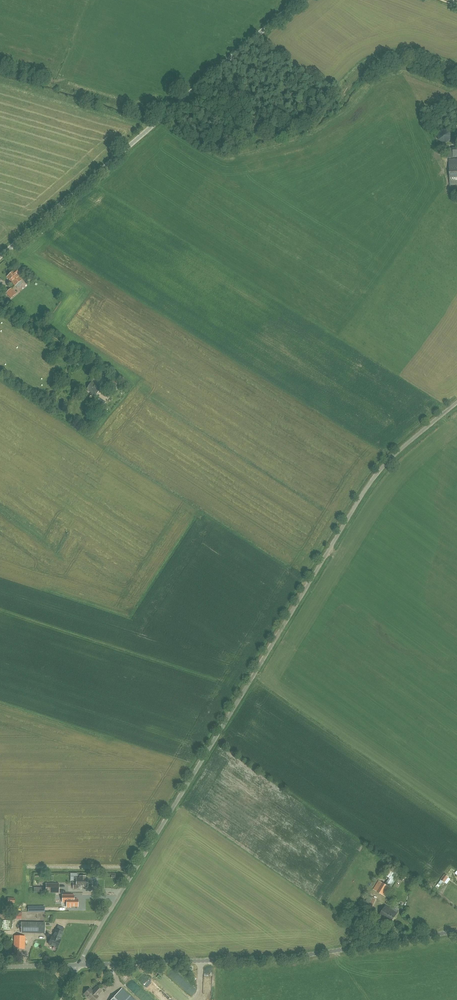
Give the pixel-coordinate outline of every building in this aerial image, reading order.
[(451,139),(451,137),(451,136),(451,134),(450,133),(449,131),(448,130),(447,130),(445,129),(444,129),(443,129),(442,130),(441,130),(440,131),(439,131),(438,133),(438,134),(437,134),(437,136),(437,138),(438,139),(438,140),(439,140),(439,141),(441,142),(441,143),(443,143),(444,143),(445,143),(446,143),(448,142),(450,141),(450,140),(451,139)] [(456,185),(456,165),(449,165),(450,185),(456,185)] [(17,268),(13,271),(7,276),(15,285),(21,280),(16,275),(20,272),(17,268)] [(11,298),(16,294),(12,288),(6,293),(11,298)] [(114,392),(119,384),(115,382),(115,383),(110,380),(106,386),(114,392)] [(95,396),(100,388),(91,382),(86,390),(93,394),(93,395),(95,396)] [(396,869),(394,871),(389,868),(385,875),(395,882),(396,879),(395,879),(398,874),(400,871),(396,869)] [(445,883),(449,877),(445,874),(441,880),(445,883)] [(85,876),(80,876),(80,878),(76,878),(76,883),(73,883),(73,889),(80,889),(80,887),(87,887),(87,878),(85,878),(85,876)] [(379,881),(374,889),(386,897),(391,888),(379,881)] [(59,883),(46,883),(46,893),(59,893),(59,883)] [(71,895),(68,895),(62,895),(62,902),(67,902),(67,907),(70,907),(70,906),(78,906),(78,899),(74,899),(74,895),(73,895),(71,895)] [(371,910),(376,899),(368,896),(363,906),(367,908),(371,910)] [(397,913),(385,906),(379,917),(391,923),(397,913)] [(21,932),(39,933),(44,933),(45,930),(45,923),(40,923),(22,922),(21,932)] [(56,929),(52,937),(48,944),(57,948),(60,940),(63,932),(56,929)] [(24,949),(25,936),(15,936),(14,948),(24,949)] [(212,984),(212,967),(204,967),(204,984),(212,984)] [(102,991),(97,987),(93,991),(89,988),(84,994),(91,999),(95,999),(98,997),(97,996),(102,991)] [(138,997),(144,991),(140,987),(134,993),(138,997)] [(122,989),(111,999),(134,999),(122,989)]
